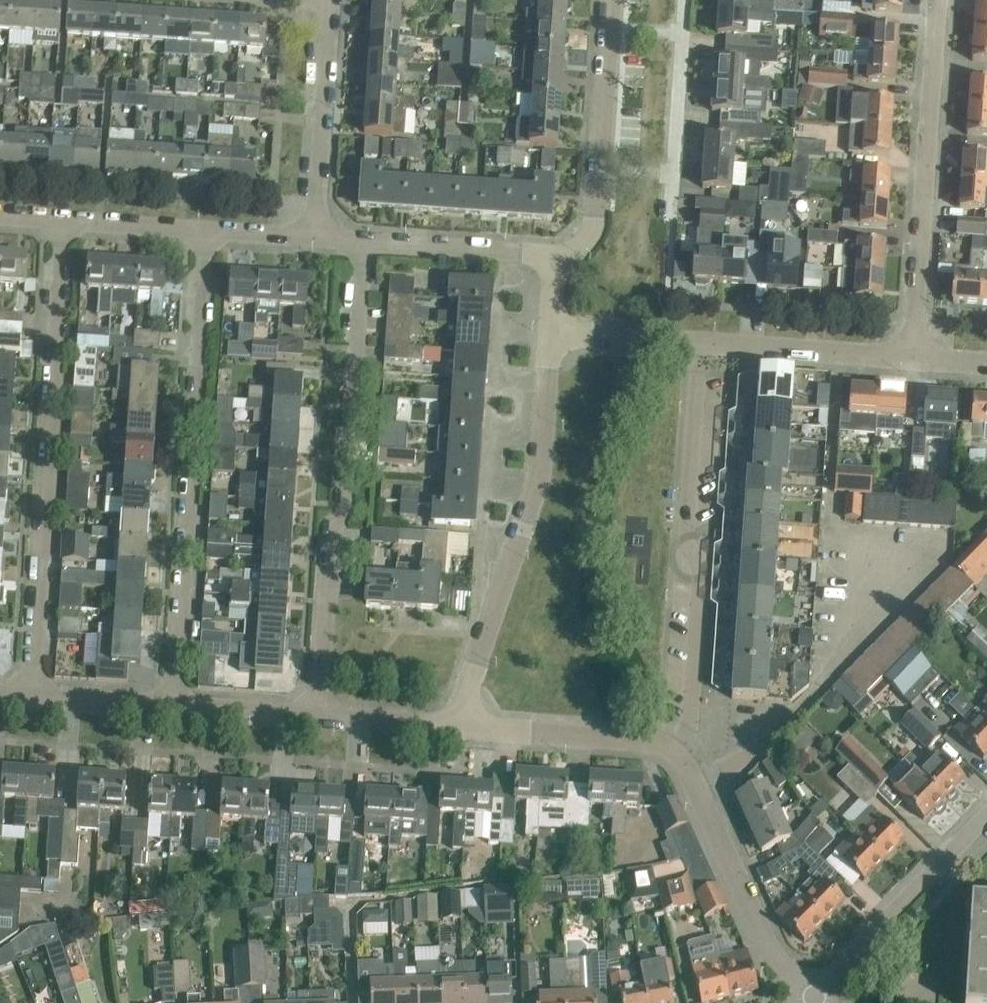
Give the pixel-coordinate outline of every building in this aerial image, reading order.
[(373,10),(402,12),(403,0),(374,0),(373,10)] [(473,16),(486,17),(488,0),(475,0),(473,16)] [(526,20),(566,23),(567,13),(570,11),(570,1),(570,0),(541,0),(540,11),(527,10),(526,20)] [(720,8),(773,12),(774,2),(762,1),(762,0),(720,0),(720,8)] [(862,7),(875,8),(875,10),(902,12),(903,0),(862,0),(862,7)] [(12,3),(0,2),(0,31),(10,32),(12,3)] [(33,33),(35,5),(12,3),(10,32),(33,33)] [(35,5),(33,33),(35,33),(34,43),(59,44),(61,7),(35,5)] [(453,15),(466,16),(467,5),(454,5),(453,15)] [(986,34),(986,6),(976,6),(974,33),(986,34)] [(92,37),(94,9),(69,7),(67,35),(92,37)] [(731,35),(730,48),(770,51),(774,51),(774,46),(779,47),(780,41),(774,41),(775,37),(758,36),(759,24),(775,25),(776,13),(773,12),(720,8),(718,34),(731,35)] [(119,11),(94,9),(92,37),(117,39),(119,11)] [(373,10),(371,35),(400,36),(402,12),(373,10)] [(117,39),(141,41),(143,12),(119,11),(117,39)] [(166,42),(167,14),(143,12),(141,41),(166,42)] [(189,55),(190,44),(192,16),(167,14),(166,42),(165,53),(189,55)] [(857,39),(856,53),(897,56),(898,29),(872,27),(872,29),(858,28),(851,27),(852,18),(831,16),(804,14),(803,21),(820,22),(820,36),(850,38),(857,39)] [(466,16),(453,15),(453,26),(465,27),(466,16)] [(216,18),(192,16),(190,44),(214,46),(216,18)] [(472,41),(485,42),(486,17),(473,16),(472,41)] [(239,47),(241,19),(216,18),(214,46),(239,47)] [(262,58),(280,59),(281,34),(265,33),(266,21),(241,19),(239,47),(263,49),(262,58)] [(539,33),(538,45),(565,47),(565,46),(568,45),(568,34),(566,32),(566,23),(526,20),(526,33),(539,33)] [(974,33),(973,60),(986,61),(986,34),(974,33)] [(399,49),(400,36),(371,35),(370,58),(414,61),(414,50),(399,49)] [(483,66),(485,42),(472,41),(470,65),(483,66)] [(525,69),(563,72),(565,47),(538,45),(526,45),(525,69)] [(716,60),(714,86),(767,89),(768,79),(760,78),(761,64),(769,65),(770,51),(730,48),(729,61),(716,60)] [(450,53),(450,64),(463,65),(463,54),(450,53)] [(895,83),(897,56),(856,53),(855,68),(854,79),(868,80),(868,81),(895,83)] [(370,58),(368,83),(397,85),(398,61),(414,61),(370,58)] [(463,65),(450,64),(449,75),(462,76),(463,65)] [(483,77),(483,66),(470,65),(470,77),(483,77)] [(798,84),(808,85),(810,68),(799,68),(798,84)] [(847,71),(810,68),(808,85),(846,87),(847,71)] [(534,95),(561,97),(563,72),(525,69),(524,81),(535,82),(534,95)] [(237,70),(236,85),(244,86),(245,71),(237,70)] [(20,74),(20,87),(29,88),(29,86),(30,74),(20,74)] [(30,74),(29,86),(42,87),(42,75),(30,74)] [(65,77),(63,90),(84,92),(84,91),(84,90),(84,80),(89,80),(89,78),(74,77),(74,78),(65,77)] [(84,80),(84,90),(95,91),(96,79),(89,78),(89,80),(84,80)] [(176,93),(187,93),(188,81),(177,80),(176,93)] [(969,107),(986,108),(986,81),(971,80),(969,107)] [(127,94),(137,95),(138,82),(127,81),(127,94)] [(187,93),(211,95),(212,83),(199,82),(188,81),(187,93)] [(149,82),(138,82),(137,95),(149,96),(149,82)] [(235,97),(236,85),(226,84),(212,83),(211,95),(235,97)] [(368,83),(366,108),(414,111),(415,99),(396,97),(397,85),(368,83)] [(236,85),(235,97),(261,99),(262,87),(244,86),(236,85)] [(802,85),(797,99),(819,106),(823,92),(802,85)] [(29,86),(29,88),(28,99),(54,101),(55,88),(42,87),(29,86)] [(726,112),(725,124),(765,127),(760,126),(761,113),(740,112),(741,99),(766,101),(767,89),(714,86),(712,111),(726,112)] [(28,99),(29,88),(20,87),(19,99),(28,99)] [(84,92),(63,90),(63,106),(78,107),(79,103),(83,103),(84,92)] [(84,90),(84,91),(84,92),(83,103),(104,105),(105,92),(95,91),(84,90)] [(15,94),(6,93),(5,106),(14,106),(15,94)] [(533,112),(533,119),(560,121),(561,97),(534,95),(516,93),(516,105),(520,111),(533,112)] [(126,106),(136,107),(137,95),(127,94),(126,106)] [(149,96),(137,95),(136,107),(148,107),(149,96)] [(851,125),(892,128),(893,101),(867,99),(867,101),(853,100),(851,125)] [(185,114),(186,102),(176,101),(175,113),(185,114)] [(186,102),(185,114),(209,116),(210,104),(186,102)] [(447,102),(447,113),(459,114),(460,103),(447,102)] [(469,104),(468,114),(480,115),(481,104),(469,104)] [(223,117),(234,118),(235,105),(224,105),(223,117)] [(235,105),(234,118),(260,119),(261,107),(235,105)] [(969,107),(967,134),(986,136),(986,108),(969,107)] [(414,111),(366,108),(365,132),(393,134),(405,135),(407,111),(414,111)] [(445,138),(461,139),(462,124),(459,124),(459,114),(447,113),(445,138)] [(479,127),(480,115),(468,114),(467,125),(462,124),(461,139),(462,139),(474,140),(475,126),(479,127)] [(558,146),(560,121),(533,119),(518,118),(517,143),(558,146)] [(705,162),(734,163),(735,139),(764,141),(765,127),(725,124),(724,137),(707,136),(705,162)] [(892,128),(851,125),(849,151),(863,152),(863,153),(890,155),(892,128)] [(23,169),(26,129),(16,128),(15,140),(2,139),(0,167),(23,169)] [(52,131),(26,129),(23,169),(49,170),(51,142),(52,131)] [(76,144),(74,172),(99,174),(101,146),(102,132),(77,130),(76,144)] [(131,176),(133,148),(135,132),(124,131),(123,147),(109,146),(107,174),(131,176)] [(205,181),(230,183),(233,137),(208,136),(208,145),(205,181)] [(233,137),(230,183),(255,185),(257,157),(244,156),(245,141),(233,140),(233,137)] [(462,139),(461,139),(445,138),(449,139),(447,155),(460,156),(462,139)] [(378,157),(379,140),(365,139),(364,156),(378,157)] [(474,140),(462,139),(460,156),(474,158),(475,141),(474,140)] [(173,151),(158,150),(156,178),(180,180),(182,151),(183,143),(183,141),(173,140),(173,151)] [(382,157),(391,158),(391,141),(383,140),(382,157)] [(408,159),(409,142),(396,141),(395,158),(408,159)] [(49,170),(74,172),(76,144),(51,142),(49,170)] [(409,142),(408,159),(421,160),(422,143),(409,142)] [(196,144),(195,145),(193,145),(193,144),(183,143),(182,151),(180,180),(205,181),(208,145),(196,144)] [(825,145),(798,143),(797,157),(824,159),(825,145)] [(156,178),(158,150),(133,148),(131,176),(156,178)] [(511,166),(512,149),(498,148),(497,165),(511,166)] [(525,150),(512,149),(511,166),(523,167),(525,150)] [(555,169),(556,152),(543,151),(542,169),(555,169)] [(964,154),(962,181),(986,183),(986,155),(964,154)] [(732,189),(734,163),(705,162),(703,187),(732,189)] [(360,206),(380,208),(382,179),(383,168),(363,166),(360,206)] [(791,170),(770,169),(768,187),(759,186),(758,203),(762,203),(775,204),(788,204),(791,170)] [(862,198),(889,200),(890,173),(864,171),(864,172),(850,171),(849,182),(863,183),(862,198)] [(536,178),(535,189),(533,218),(552,220),(555,180),(536,178)] [(408,181),(382,179),(380,208),(406,209),(408,181)] [(431,211),(433,182),(408,181),(406,209),(431,211)] [(962,181),(960,208),(986,210),(986,209),(986,183),(962,181)] [(431,211),(457,213),(459,184),(433,182),(431,211)] [(482,215),(484,186),(459,184),(457,213),(482,215)] [(510,188),(484,186),(482,215),(508,217),(510,188)] [(508,217),(533,218),(535,189),(510,188),(508,217)] [(889,200),(862,198),(861,213),(847,212),(846,223),(860,224),(860,225),(887,227),(889,200)] [(694,280),(720,282),(723,241),(724,228),(723,228),(724,217),(725,212),(726,202),(703,200),(701,231),(711,232),(709,252),(696,251),(694,280)] [(725,212),(724,217),(735,218),(737,202),(725,201),(726,202),(725,212)] [(762,203),(761,220),(774,221),(775,204),(762,203)] [(985,238),(985,234),(986,222),(986,221),(959,219),(958,236),(985,238)] [(799,248),(784,247),(785,233),(760,231),(758,256),(769,256),(767,287),(796,289),(799,248)] [(838,233),(828,232),(809,231),(808,243),(837,245),(838,233)] [(723,241),(720,282),(745,283),(747,263),(747,255),(748,243),(723,241)] [(844,254),(843,269),(884,272),(885,244),(859,242),(858,245),(845,244),(844,254)] [(980,304),(983,264),(983,251),(971,250),(970,268),(955,267),(953,302),(980,304)] [(0,274),(0,282),(25,284),(25,280),(27,255),(2,253),(0,274)] [(113,290),(115,261),(89,259),(87,288),(100,289),(98,315),(111,316),(112,290),(113,290)] [(113,290),(137,291),(139,263),(115,261),(113,290)] [(139,263),(137,291),(138,292),(152,292),(151,302),(150,318),(161,319),(161,317),(163,294),(164,280),(165,265),(139,263)] [(821,290),(822,267),(806,266),(804,289),(821,290)] [(882,299),(884,272),(843,269),(843,275),(842,296),(882,299)] [(230,302),(255,304),(257,275),(232,273),(230,302)] [(450,289),(449,300),(461,301),(461,300),(489,302),(490,283),(472,282),(473,276),(445,274),(444,288),(450,289)] [(255,316),(255,325),(267,326),(268,315),(279,316),(279,306),(281,277),(280,277),(260,275),(257,275),(255,304),(256,304),(255,315),(255,316)] [(308,279),(281,277),(279,306),(294,307),(293,327),(305,328),(308,279)] [(389,295),(414,297),(415,279),(390,277),(389,295)] [(25,284),(24,292),(36,293),(36,281),(25,280),(25,284)] [(412,322),(414,297),(389,295),(387,320),(412,322)] [(487,328),(489,302),(461,300),(461,301),(449,300),(448,313),(439,312),(438,324),(447,325),(487,328)] [(22,327),(23,314),(3,313),(0,313),(0,326),(22,327)] [(386,334),(411,335),(419,336),(420,323),(412,322),(387,320),(386,334)] [(458,337),(457,351),(485,353),(487,328),(447,325),(447,337),(458,337)] [(0,326),(0,352),(20,353),(22,327),(0,326)] [(78,334),(77,347),(78,347),(99,348),(109,349),(110,337),(110,332),(109,332),(95,331),(78,330),(78,334)] [(135,331),(134,346),(159,348),(160,333),(135,331)] [(386,334),(385,347),(410,348),(411,335),(386,334)] [(109,349),(115,349),(126,350),(126,338),(110,337),(109,349)] [(278,339),(278,344),(278,355),(303,357),(304,341),(278,339)] [(277,362),(278,355),(278,344),(253,342),(253,347),(252,360),(277,362)] [(228,345),(228,358),(252,360),(253,347),(228,345)] [(96,390),(99,348),(78,347),(75,388),(74,388),(96,390)] [(423,362),(424,349),(410,348),(385,347),(384,359),(409,361),(423,362)] [(118,367),(117,391),(158,394),(160,368),(151,368),(152,352),(126,350),(115,349),(113,367),(118,367)] [(441,350),(424,349),(423,362),(423,364),(440,364),(441,350)] [(483,379),(485,353),(457,351),(455,377),(483,379)] [(14,384),(16,358),(0,357),(0,383),(14,384)] [(249,387),(248,400),(274,402),(301,403),(303,378),(294,378),(295,366),(267,364),(266,378),(275,378),(275,389),(249,387)] [(792,409),(819,411),(828,411),(831,376),(760,370),(758,407),(792,409)] [(454,403),(482,405),(483,379),(455,377),(454,403)] [(13,408),(14,384),(0,383),(0,407),(13,408)] [(420,400),(437,402),(438,388),(421,387),(420,400)] [(94,413),(96,390),(74,388),(72,412),(94,413)] [(218,388),(217,398),(229,399),(229,392),(226,389),(218,388)] [(841,400),(840,423),(849,424),(850,425),(857,434),(876,435),(876,431),(877,431),(879,391),(852,389),(851,401),(841,400)] [(158,394),(117,391),(113,391),(112,400),(118,400),(118,401),(130,402),(129,416),(156,418),(158,394)] [(879,391),(877,431),(903,432),(904,420),(906,393),(879,391)] [(962,438),(963,424),(955,424),(955,416),(957,396),(927,394),(925,414),(925,425),(927,425),(927,431),(914,430),(911,458),(924,459),(926,439),(953,441),(954,437),(962,438)] [(381,418),(380,422),(396,424),(398,399),(383,397),(382,397),(381,414),(381,418)] [(218,398),(216,423),(232,424),(233,399),(218,398)] [(972,424),(975,424),(974,438),(984,438),(985,425),(986,425),(986,398),(974,398),(973,418),(972,424)] [(300,428),(301,403),(274,402),(248,400),(248,410),(262,411),(261,426),(300,428)] [(440,402),(438,427),(480,430),(482,405),(454,403),(440,402)] [(13,408),(0,407),(0,432),(11,433),(13,408)] [(818,430),(791,428),(792,409),(758,407),(755,441),(826,445),(828,411),(819,411),(818,430)] [(72,412),(71,437),(93,439),(94,413),(72,412)] [(154,443),(156,418),(129,416),(128,417),(121,417),(121,428),(112,427),(110,440),(154,443)] [(379,441),(379,449),(394,450),(396,424),(380,422),(379,441)] [(247,449),(258,450),(298,452),(300,428),(261,426),(272,427),(272,438),(248,436),(247,449)] [(478,456),(480,430),(438,427),(438,428),(452,429),(450,454),(478,456)] [(9,457),(11,433),(0,432),(0,456),(9,457)] [(214,447),(236,448),(237,448),(238,436),(215,434),(214,447)] [(92,452),(93,439),(71,437),(69,462),(82,463),(83,451),(92,452)] [(125,466),(153,468),(154,443),(110,440),(110,441),(112,441),(112,451),(126,451),(125,466)] [(748,474),(748,475),(823,481),(826,445),(755,441),(753,475),(748,474)] [(236,448),(214,447),(212,472),(234,473),(236,448)] [(416,452),(409,451),(394,450),(379,449),(378,449),(378,462),(415,464),(416,452)] [(986,451),(970,449),(968,473),(984,474),(986,451)] [(298,452),(258,450),(257,459),(270,461),(269,476),(296,477),(298,452)] [(478,456),(450,454),(448,480),(476,482),(478,456)] [(7,482),(9,457),(0,456),(0,481),(7,482)] [(69,462),(67,486),(89,487),(90,474),(81,474),(82,463),(69,462)] [(151,492),(153,468),(125,466),(124,477),(107,476),(107,489),(151,492)] [(835,492),(865,494),(871,495),(873,469),(837,466),(835,492)] [(296,477),(269,476),(256,475),(255,488),(240,487),(239,498),(295,502),(296,477)] [(821,505),(823,481),(748,475),(746,500),(821,505)] [(899,497),(897,524),(909,525),(911,497),(909,497),(911,477),(897,476),(896,496),(899,497)] [(448,480),(446,502),(475,504),(476,482),(448,480)] [(87,512),(89,487),(67,486),(66,510),(87,512)] [(380,502),(401,503),(419,504),(419,489),(406,489),(381,487),(380,502)] [(123,499),(122,515),(149,517),(151,492),(107,489),(106,498),(123,499)] [(877,495),(871,495),(865,494),(863,522),(875,523),(877,495)] [(888,496),(877,495),(875,523),(886,524),(888,496)] [(211,496),(211,508),(227,509),(228,497),(211,496)] [(899,497),(896,496),(888,496),(886,524),(897,524),(899,497)] [(861,498),(846,497),(845,518),(860,519),(861,498)] [(909,525),(920,526),(922,498),(911,497),(909,525)] [(267,515),(266,524),(293,526),(295,502),(239,498),(239,510),(254,511),(253,514),(267,515)] [(922,498),(920,526),(931,527),(934,499),(922,498)] [(934,499),(931,527),(943,528),(945,500),(934,499)] [(746,500),(745,524),(820,530),(821,505),(746,500)] [(957,501),(945,500),(943,528),(955,529),(957,501)] [(473,526),(475,504),(446,502),(446,505),(434,504),(432,523),(473,526)] [(419,504),(401,503),(400,514),(418,515),(419,504)] [(4,531),(5,522),(9,522),(10,506),(6,506),(0,505),(0,531),(4,531)] [(148,541),(149,517),(122,515),(120,539),(148,541)] [(209,530),(207,545),(252,548),(291,551),(293,526),(266,524),(265,540),(236,538),(237,533),(209,530)] [(745,524),(742,559),(817,564),(820,530),(745,524)] [(109,539),(110,529),(92,528),(92,538),(109,539)] [(398,545),(399,543),(399,531),(372,529),(371,543),(372,543),(371,559),(374,560),(375,543),(398,545)] [(425,533),(399,531),(399,543),(424,545),(425,533)] [(448,534),(425,533),(424,545),(421,567),(419,607),(438,609),(440,579),(445,579),(448,534)] [(89,562),(90,538),(62,537),(61,560),(89,562)] [(954,566),(974,585),(982,577),(974,569),(986,556),(986,543),(982,537),(954,566)] [(120,539),(118,563),(146,565),(148,541),(120,539)] [(290,575),(291,551),(252,548),(207,545),(206,560),(234,562),(234,557),(263,559),(262,573),(290,575)] [(798,597),(799,577),(800,563),(817,564),(742,559),(740,594),(798,597)] [(62,571),(61,584),(82,586),(105,587),(144,589),(146,565),(118,563),(117,575),(62,571)] [(393,605),(419,607),(421,567),(397,565),(396,577),(395,577),(393,605)] [(942,578),(962,598),(974,586),(954,566),(942,578)] [(230,596),(288,600),(290,575),(262,573),(245,572),(221,571),(207,570),(206,581),(220,582),(231,583),(230,596)] [(366,604),(393,605),(395,577),(369,576),(368,603),(366,602),(366,604)] [(942,578),(931,589),(951,609),(962,598),(942,578)] [(60,584),(59,608),(80,610),(82,586),(61,584),(60,584)] [(115,613),(143,615),(144,589),(105,587),(104,597),(116,598),(115,613)] [(450,587),(449,611),(467,612),(468,598),(470,598),(471,588),(450,587)] [(920,601),(940,620),(951,609),(931,589),(920,601)] [(740,594),(737,628),(813,634),(815,598),(798,597),(740,594)] [(249,613),(249,621),(258,622),(286,624),(288,600),(230,596),(229,611),(249,613)] [(920,601),(908,612),(928,632),(940,620),(920,601)] [(213,620),(214,607),(203,606),(202,619),(213,620)] [(80,620),(80,615),(100,616),(100,611),(80,610),(59,608),(58,633),(82,634),(82,621),(80,620)] [(897,623),(917,643),(928,632),(908,612),(897,623)] [(99,626),(98,635),(141,638),(143,615),(115,613),(114,627),(99,626)] [(286,624),(258,622),(257,647),(284,649),(285,640),(286,624)] [(912,648),(917,643),(897,623),(886,634),(906,654),(912,648)] [(737,628),(735,663),(810,668),(813,634),(737,628)] [(967,640),(986,659),(986,637),(978,628),(967,640)] [(201,642),(201,643),(229,645),(242,646),(245,646),(245,636),(229,635),(230,634),(202,632),(201,642)] [(61,633),(61,640),(77,641),(77,634),(61,633)] [(895,665),(906,654),(886,634),(875,646),(895,665)] [(98,635),(98,636),(99,636),(96,681),(125,683),(127,683),(128,663),(139,664),(141,638),(98,635)] [(201,643),(200,657),(229,659),(229,654),(241,655),(240,671),(255,672),(283,674),(284,657),(284,649),(257,647),(245,646),(242,646),(229,645),(201,643)] [(884,676),(895,665),(875,646),(864,657),(884,676)] [(911,705),(939,677),(911,650),(884,678),(911,705)] [(873,688),(884,676),(864,657),(853,668),(873,688)] [(766,701),(766,699),(791,701),(809,686),(810,668),(735,663),(732,698),(766,701)] [(861,700),(873,688),(853,668),(841,680),(850,689),(861,700)] [(853,708),(861,700),(850,689),(841,680),(833,688),(842,697),(853,708)] [(986,720),(986,698),(985,700),(986,701),(977,710),(986,720)] [(966,720),(955,730),(969,744),(984,758),(986,755),(986,720),(977,710),(966,720)] [(914,711),(901,724),(928,750),(940,737),(914,711)] [(781,747),(796,762),(818,739),(803,724),(781,747)] [(878,791),(890,779),(850,740),(839,751),(878,791)] [(910,753),(904,759),(944,798),(947,795),(949,797),(952,797),(955,794),(955,791),(953,789),(964,778),(950,764),(936,750),(926,761),(921,765),(910,753)] [(778,786),(788,779),(773,757),(763,764),(778,786)] [(943,804),(941,802),(944,798),(904,759),(903,760),(913,770),(908,775),(894,790),(910,805),(924,819),(935,808),(937,810),(939,810),(943,806),(943,804)] [(849,767),(837,778),(866,806),(877,795),(849,767)] [(25,829),(29,771),(4,769),(2,789),(2,797),(16,798),(14,829),(25,829)] [(37,819),(50,819),(47,862),(48,862),(47,880),(59,881),(60,865),(64,811),(52,810),(53,798),(55,772),(29,771),(25,829),(26,829),(26,825),(37,825),(37,819)] [(538,839),(542,774),(517,772),(515,801),(530,802),(528,834),(537,835),(537,838),(538,839)] [(100,825),(103,776),(79,774),(77,812),(64,811),(60,865),(77,866),(79,836),(75,836),(75,828),(99,830),(100,825)] [(576,839),(579,785),(568,785),(568,775),(542,774),(538,839),(546,839),(549,839),(551,839),(551,830),(572,831),(571,839),(576,839)] [(614,821),(617,777),(591,775),(590,786),(579,785),(576,839),(581,840),(581,832),(588,832),(590,803),(604,805),(602,819),(614,821)] [(103,776),(100,825),(110,826),(111,810),(124,811),(126,777),(103,776)] [(617,777),(614,821),(613,837),(625,838),(626,806),(640,807),(641,798),(642,778),(617,777)] [(169,841),(173,782),(150,781),(148,815),(161,816),(159,840),(169,841)] [(192,839),(206,840),(207,813),(196,812),(197,784),(173,782),(169,841),(179,841),(181,818),(194,819),(192,839)] [(207,813),(206,840),(205,850),(219,851),(220,823),(245,824),(248,785),(221,783),(220,813),(207,813)] [(464,843),(468,785),(442,783),(440,811),(455,812),(452,850),(463,850),(464,843)] [(270,786),(248,785),(245,824),(243,851),(253,852),(254,841),(254,842),(255,821),(266,822),(265,844),(278,845),(279,830),(281,801),(269,800),(270,786)] [(493,786),(468,785),(464,843),(475,844),(477,814),(490,815),(488,844),(501,845),(504,799),(492,799),(493,786)] [(750,825),(778,812),(766,785),(738,798),(750,825)] [(278,845),(277,853),(289,854),(291,831),(316,833),(319,790),(293,789),(292,803),(281,801),(279,830),(278,845)] [(329,819),(342,820),(344,792),(319,790),(316,833),(315,845),(314,851),(326,852),(329,819)] [(365,821),(390,822),(392,793),(367,792),(365,821)] [(390,822),(390,834),(389,848),(401,849),(402,836),(427,838),(428,815),(417,815),(418,795),(392,793),(390,822)] [(667,835),(671,833),(690,824),(678,797),(656,807),(667,833),(667,834),(667,835)] [(504,799),(501,845),(512,845),(515,801),(504,800),(504,799)] [(844,816),(853,824),(867,809),(858,801),(844,816)] [(427,838),(426,846),(438,847),(440,811),(429,810),(428,812),(428,815),(427,838)] [(778,812),(750,825),(762,851),(790,839),(778,812)] [(874,830),(864,840),(884,860),(904,839),(876,812),(866,822),(874,830)] [(799,845),(804,841),(814,832),(820,825),(812,814),(793,837),(799,845)] [(122,854),(132,855),(135,821),(122,820),(120,849),(123,849),(122,854)] [(147,850),(149,822),(135,821),(133,849),(147,850)] [(671,833),(675,842),(694,834),(690,824),(671,833)] [(814,832),(804,841),(818,855),(833,837),(820,825),(814,832)] [(884,860),(864,840),(856,832),(836,853),(864,880),(884,860)] [(668,863),(682,859),(679,853),(675,842),(671,833),(667,835),(665,835),(667,841),(660,844),(668,863)] [(675,842),(679,853),(699,844),(694,834),(675,842)] [(549,851),(549,839),(546,839),(538,839),(537,851),(549,851)] [(837,873),(818,855),(804,841),(799,845),(791,851),(815,874),(796,893),(804,901),(825,921),(844,900),(827,883),(837,873)] [(349,888),(361,889),(364,844),(352,843),(350,879),(349,888)] [(703,854),(699,844),(679,853),(682,859),(683,863),(703,854)] [(687,872),(687,873),(708,864),(703,854),(683,863),(687,872)] [(768,865),(778,875),(789,865),(782,857),(768,865)] [(708,864),(687,873),(691,883),(712,874),(708,864)] [(778,875),(768,865),(757,870),(763,885),(781,877),(778,875)] [(652,868),(627,871),(632,900),(659,897),(656,884),(655,880),(652,868)] [(695,894),(691,883),(687,873),(687,872),(655,880),(656,884),(659,897),(663,912),(695,904),(695,903),(699,902),(695,894)] [(717,884),(712,874),(691,883),(695,894),(717,884)] [(19,908),(20,891),(40,893),(41,880),(0,877),(0,943),(17,931),(19,908)] [(337,878),(335,896),(349,897),(349,888),(350,879),(337,878)] [(60,881),(59,881),(47,880),(44,880),(43,892),(59,893),(60,881)] [(612,881),(603,882),(605,897),(614,896),(612,882),(612,881)] [(727,906),(717,884),(695,894),(699,902),(706,916),(727,906)] [(484,889),(485,910),(485,914),(514,913),(513,888),(484,889)] [(459,893),(460,920),(460,923),(468,922),(468,910),(478,910),(479,927),(485,926),(484,910),(485,910),(484,889),(480,889),(480,890),(459,891),(459,893)] [(442,921),(460,920),(459,893),(441,894),(442,921)] [(179,895),(166,897),(167,908),(180,906),(179,895)] [(307,931),(308,947),(308,955),(317,955),(316,944),(320,944),(320,933),(343,932),(343,918),(336,910),(329,910),(329,897),(326,897),(312,896),(313,899),(313,909),(312,909),(313,928),(307,931)] [(437,896),(417,896),(418,925),(438,924),(437,896)] [(313,909),(313,899),(300,900),(285,901),(285,917),(305,917),(306,927),(303,927),(304,947),(308,947),(307,931),(313,928),(312,909),(313,909)] [(164,901),(148,903),(150,914),(165,913),(164,901)] [(271,901),(246,904),(247,919),(273,916),(271,901)] [(804,942),(825,921),(804,901),(794,911),(787,904),(776,914),(804,942)] [(971,901),(971,906),(978,906),(977,917),(970,917),(969,934),(976,934),(975,947),(969,946),(966,994),(972,994),(972,1002),(986,1002),(986,902),(971,901)] [(411,902),(396,903),(397,926),(412,925),(411,902)] [(390,926),(389,911),(362,912),(362,927),(390,926)] [(168,913),(153,915),(153,928),(170,926),(168,913)] [(129,921),(112,923),(114,941),(121,940),(130,928),(129,921)] [(70,924),(56,925),(61,943),(76,941),(70,924)] [(75,988),(55,926),(37,928),(39,931),(63,1002),(80,1002),(75,988)] [(262,942),(249,942),(249,951),(251,989),(266,988),(264,950),(263,950),(262,942)] [(626,949),(610,952),(612,964),(628,961),(626,949)] [(0,954),(0,959),(5,970),(17,964),(11,950),(0,954)] [(249,951),(234,951),(236,989),(238,989),(251,989),(249,951)] [(748,952),(720,959),(730,997),(758,990),(748,952)] [(521,966),(535,965),(535,962),(534,954),(521,955),(521,965),(521,966)] [(590,984),(607,983),(605,954),(593,954),(589,959),(590,984)] [(464,979),(456,979),(455,959),(440,959),(440,963),(441,1002),(465,1002),(464,979)] [(488,1002),(512,1002),(511,967),(505,967),(504,959),(486,960),(486,962),(488,1002)] [(730,997),(720,959),(692,966),(702,1002),(704,1002),(730,997)] [(566,996),(564,961),(549,962),(551,997),(535,997),(536,1002),(566,1002),(566,996)] [(669,982),(674,981),(670,961),(641,967),(644,985),(647,1002),(673,1002),(669,982)] [(393,981),(384,982),(384,962),(357,962),(359,997),(371,996),(371,1002),(395,1002),(394,982),(393,982),(393,981)] [(464,979),(465,1002),(488,1002),(486,962),(473,963),(474,978),(464,979)] [(175,995),(173,963),(157,964),(157,969),(153,969),(154,991),(162,991),(162,1002),(175,1002),(175,995)] [(173,963),(175,995),(191,994),(189,963),(173,963)] [(416,981),(417,981),(418,1002),(441,1002),(440,963),(417,964),(417,981),(416,981)] [(535,965),(521,966),(522,994),(536,993),(535,965)] [(395,1002),(418,1002),(417,981),(416,981),(406,981),(405,966),(393,967),(394,981),(393,981),(393,982),(394,982),(395,1002)] [(644,985),(630,988),(626,972),(611,975),(615,992),(620,991),(622,1002),(647,1002),(644,985)] [(80,1002),(96,1002),(89,983),(75,988),(80,1002)] [(238,992),(224,993),(225,1002),(239,1002),(238,992)] [(310,993),(310,1002),(335,1002),(334,992),(310,993)] [(310,993),(298,994),(298,1002),(310,1002),(310,993)] [(566,1002),(596,1002),(596,994),(566,996),(566,1002)]
